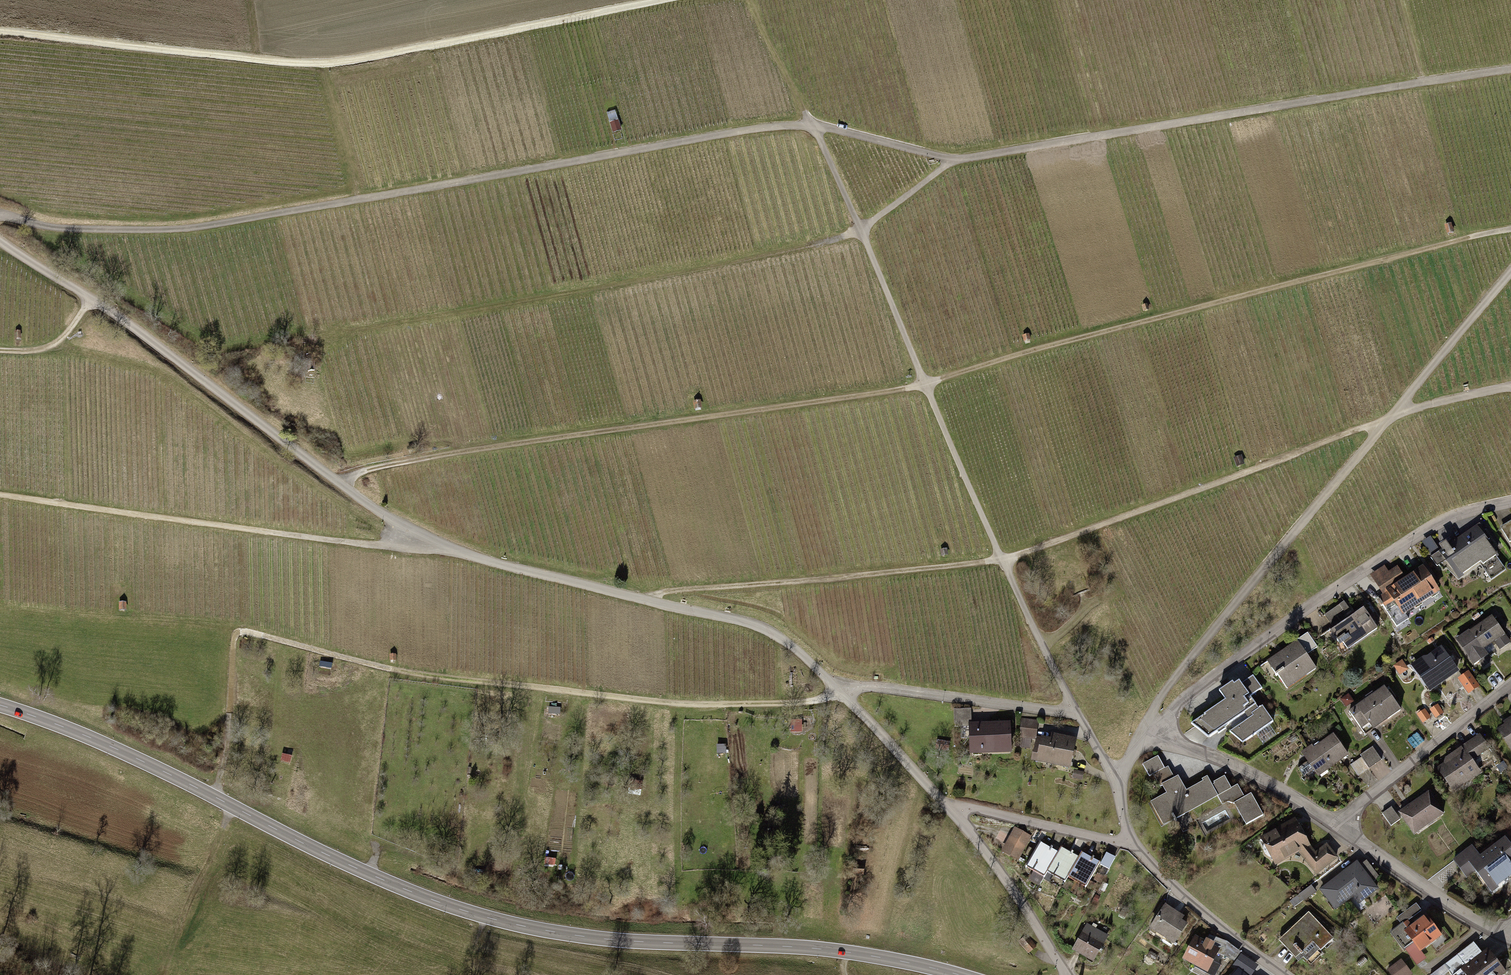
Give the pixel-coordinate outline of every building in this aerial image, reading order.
[(623,130),(617,132),(620,142),(626,140),(623,130)] [(1465,218),(1451,220),(1453,230),(1467,227),(1465,218)] [(1257,270),(1259,279),(1271,276),(1268,267),(1257,270)] [(911,361),(904,363),(906,372),(913,370),(911,361)] [(1387,395),(1378,399),(1381,406),(1390,403),(1387,395)] [(415,440),(406,443),(409,452),(418,450),(415,440)] [(1243,452),(1236,454),(1239,464),(1246,461),(1243,452)] [(1503,556),(1482,526),(1435,559),(1444,571),(1455,564),(1467,581),(1503,556)] [(1387,565),(1373,575),(1387,594),(1383,596),(1392,609),(1400,603),(1409,616),(1445,591),(1427,565),(1408,578),(1400,567),(1392,572),(1387,565)] [(134,599),(120,600),(120,610),(135,609),(134,599)] [(1334,627),(1354,613),(1345,601),(1325,615),(1334,627)] [(1367,607),(1334,629),(1350,653),(1383,631),(1367,607)] [(1461,641),(1480,668),(1494,658),(1490,651),(1497,646),(1502,653),(1510,647),(1510,637),(1496,616),(1461,641)] [(1310,634),(1271,660),(1291,689),(1322,669),(1312,654),(1320,648),(1310,634)] [(1444,649),(1418,667),(1434,691),(1461,673),(1444,649)] [(1470,670),(1458,677),(1469,695),(1481,687),(1470,670)] [(1233,702),(1196,724),(1213,738),(1247,715),(1253,720),(1233,733),(1248,743),(1279,722),(1267,707),(1262,710),(1254,696),(1265,687),(1256,676),(1226,695),(1233,702)] [(1388,686),(1352,712),(1366,730),(1374,724),(1380,731),(1406,712),(1388,686)] [(1039,721),(1021,719),(1018,739),(1036,742),(1039,721)] [(1500,729),(1510,745),(1510,721),(1500,729)] [(1008,724),(970,726),(971,752),(1009,750),(1008,724)] [(560,736),(561,726),(552,726),(551,735),(560,736)] [(1077,739),(1040,731),(1034,760),(1070,768),(1077,739)] [(1352,755),(1335,733),(1306,756),(1323,778),(1352,755)] [(1449,762),(1439,768),(1456,792),(1485,772),(1476,760),(1493,748),(1482,733),(1446,758),(1449,762)] [(1374,747),(1351,764),(1361,776),(1383,759),(1374,747)] [(1159,757),(1143,765),(1149,777),(1154,774),(1162,789),(1164,787),(1169,796),(1153,805),(1165,828),(1220,798),(1226,809),(1237,803),(1249,826),(1268,815),(1256,794),(1250,798),(1242,784),(1234,789),(1227,777),(1213,784),(1211,779),(1189,791),(1180,776),(1175,778),(1169,767),(1165,769),(1159,757)] [(1431,791),(1402,811),(1418,835),(1447,814),(1431,791)] [(1394,807),(1383,814),(1392,827),(1402,820),(1394,807)] [(1279,831),(1263,840),(1278,865),(1302,851),(1316,874),(1341,859),(1331,843),(1317,851),(1298,818),(1278,829),(1279,831)] [(1033,837),(1015,828),(1003,851),(1020,861),(1033,837)] [(1001,831),(999,842),(1007,844),(1009,833),(1001,831)] [(1455,861),(1469,879),(1479,871),(1496,893),(1510,882),(1510,837),(1508,834),(1482,855),(1475,845),(1455,861)] [(1058,852),(1041,842),(1028,866),(1045,875),(1047,872),(1066,882),(1068,877),(1086,887),(1100,862),(1081,852),(1078,858),(1060,848),(1058,852)] [(1110,870),(1115,857),(1107,854),(1102,866),(1110,870)] [(1381,889),(1359,860),(1320,889),(1337,911),(1356,896),(1362,903),(1381,889)] [(1050,883),(1058,887),(1062,880),(1053,876),(1050,883)] [(1194,920),(1168,905),(1154,929),(1180,944),(1194,920)] [(1311,913),(1284,942),(1310,967),(1337,938),(1311,913)] [(1430,915),(1408,931),(1424,953),(1446,936),(1430,915)] [(1088,928),(1075,951),(1092,961),(1105,938),(1088,928)] [(1036,946),(1028,936),(1020,942),(1028,952),(1036,946)] [(1224,950),(1197,938),(1186,962),(1213,974),(1224,950)] [(1467,970),(1470,974),(1509,974),(1510,973),(1493,950),(1467,970)] [(1403,958),(1389,971),(1392,974),(1412,974),(1416,972),(1403,958)]
